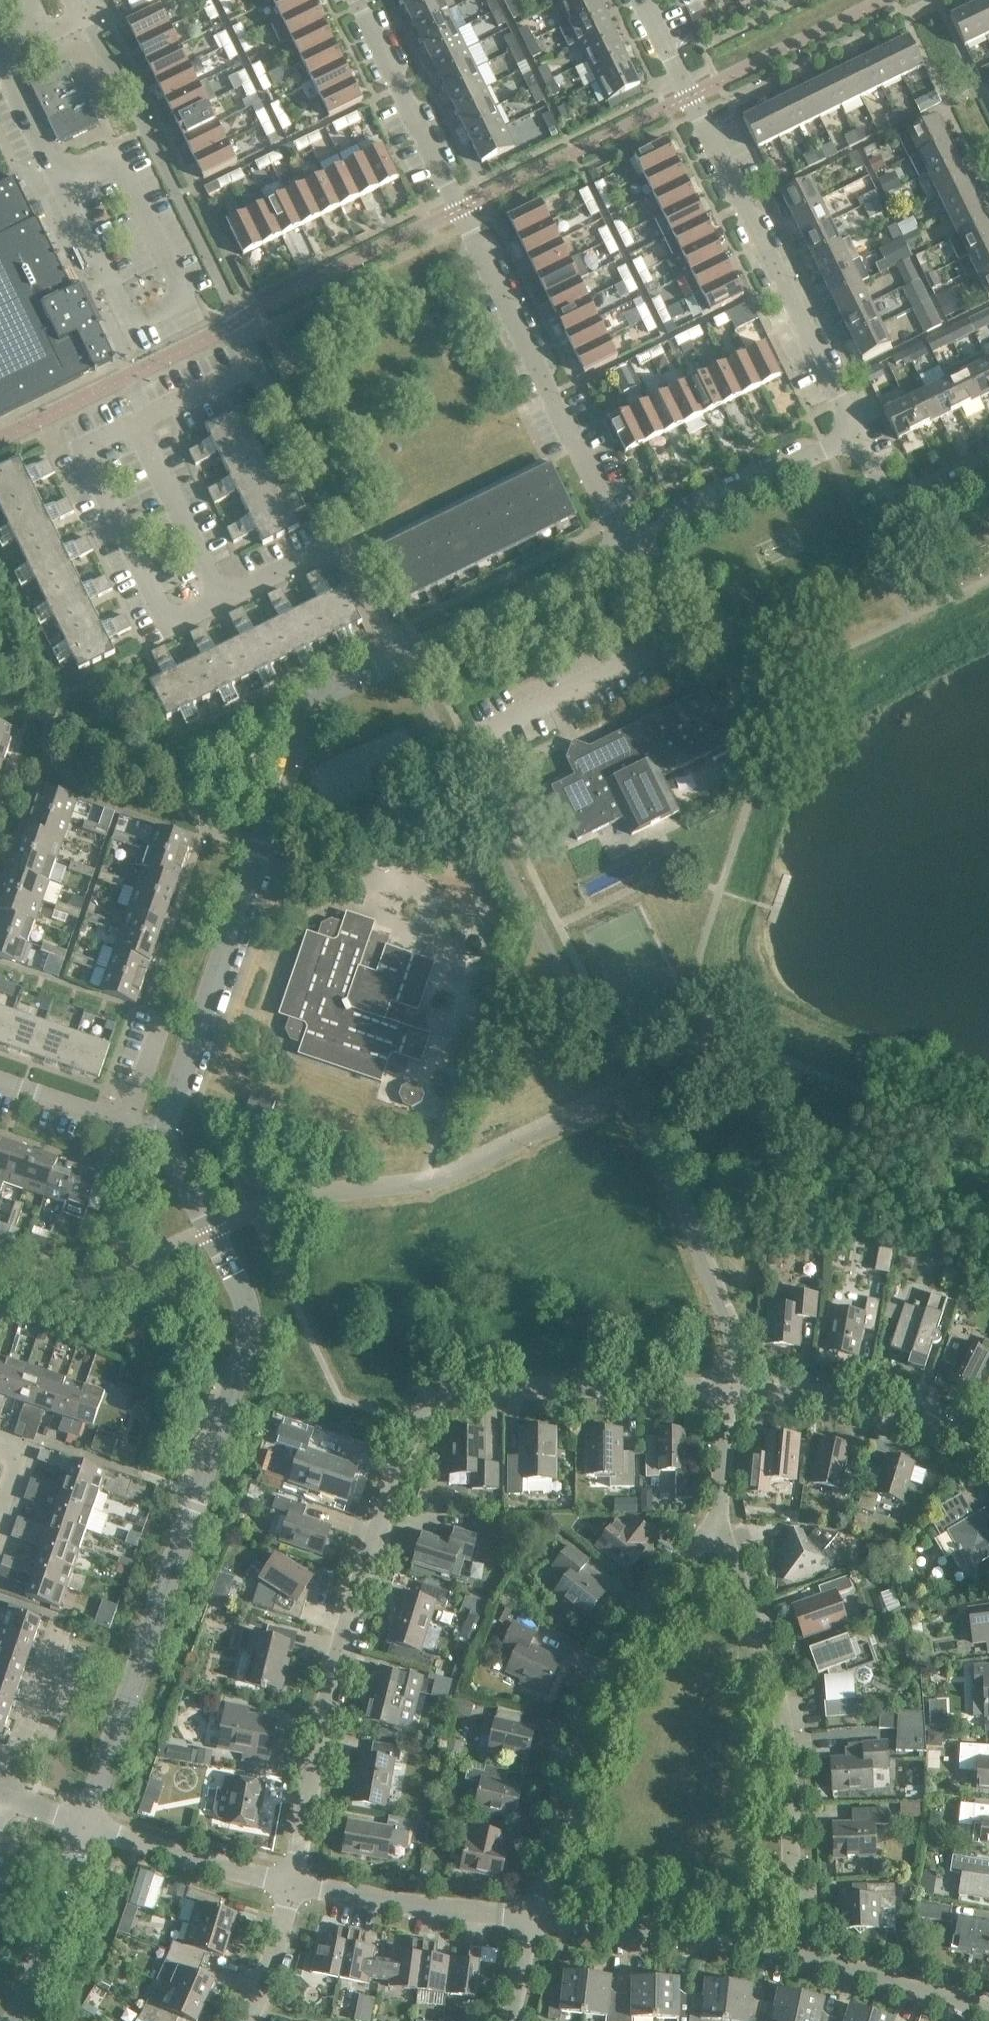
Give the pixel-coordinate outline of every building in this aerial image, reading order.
[(142,0),(134,0),(128,3),(132,11),(145,5),(142,0)] [(210,0),(200,0),(204,9),(212,5),(210,0)] [(229,0),(223,0),(219,2),(225,14),(234,10),(229,0)] [(312,0),(272,0),(282,19),(314,4),(312,0)] [(442,0),(420,0),(405,7),(415,27),(447,11),(442,0)] [(495,0),(485,0),(491,13),(500,9),(495,0)] [(597,0),(567,0),(559,4),(568,24),(601,8),(597,0)] [(972,7),(986,36),(988,34),(988,0),(986,0),(972,7)] [(521,15),(515,2),(507,6),(513,19),(521,15)] [(324,23),(314,4),(282,19),(271,25),(281,44),(291,39),(324,23)] [(218,17),(212,5),(204,9),(210,21),(218,17)] [(169,27),(159,7),(127,22),(137,42),(169,27)] [(986,36),(972,7),(951,17),(950,17),(964,47),(966,46),(965,46),(986,36)] [(611,27),(601,8),(568,24),(559,28),(569,47),(578,43),(611,27)] [(506,23),(500,9),(491,13),(498,27),(506,23)] [(457,30),(447,11),(415,27),(424,46),(457,30)] [(333,42),(324,23),(291,39),(301,58),(333,42)] [(241,24),(233,28),(239,41),(247,37),(241,24)] [(179,46),(169,27),(137,42),(147,62),(179,46)] [(527,27),(519,31),(526,44),(534,40),(527,27)] [(620,46),(611,27),(578,43),(587,62),(620,46)] [(466,49),(457,30),(424,46),(434,66),(466,49)] [(231,44),(225,32),(217,36),(223,48),(231,44)] [(519,48),(512,34),(504,38),(510,52),(519,48)] [(253,49),(247,37),(239,41),(244,53),(253,49)] [(923,67),(908,37),(907,38),(908,38),(887,48),(902,77),(922,67),(923,67)] [(541,54),(534,40),(526,44),(532,58),(541,54)] [(343,62),(333,42),(301,58),(311,77),(343,62)] [(237,56),(231,44),(223,48),(229,60),(237,56)] [(188,65),(179,46),(147,62),(156,81),(188,65)] [(630,66),(620,46),(587,62),(597,82),(630,66)] [(525,62),(519,48),(510,52),(517,66),(525,62)] [(902,77),(887,48),(867,58),(881,87),(902,77)] [(476,69),(466,49),(434,66),(443,85),(476,69)] [(976,59),(972,51),(968,53),(972,61),(976,59)] [(881,87),(867,58),(846,68),(861,97),(881,87)] [(352,81),(343,62),(311,77),(320,97),(352,81)] [(29,83),(44,113),(42,114),(45,121),(48,119),(49,122),(70,112),(69,111),(88,102),(69,63),(29,83)] [(260,63),(252,67),(258,79),(266,75),(260,63)] [(198,85),(188,65),(156,81),(166,100),(198,85)] [(546,66),(538,69),(545,83),(553,79),(546,66)] [(644,96),(630,66),(597,82),(607,102),(612,112),(644,96)] [(977,72),(982,82),(988,79),(988,75),(985,67),(977,72)] [(861,97),(846,68),(826,78),(840,107),(861,97)] [(485,88),(476,69),(443,85),(453,104),(485,88)] [(250,83),(245,71),(236,75),(242,87),(250,83)] [(538,87),(531,73),(523,77),(529,91),(538,87)] [(272,87),(266,75),(258,79),(264,91),(272,87)] [(840,107),(826,78),(806,88),(820,117),(840,107)] [(560,93),(553,79),(545,83),(551,97),(560,93)] [(207,80),(198,85),(166,100),(175,120),(207,104),(216,100),(207,80)] [(362,101),(352,81),(320,97),(330,117),(362,101)] [(256,95),(250,83),(242,87),(248,99),(256,95)] [(544,100),(538,87),(529,91),(536,104),(544,100)] [(495,108),(485,88),(453,104),(462,124),(495,108)] [(820,117),(806,88),(785,98),(799,127),(820,117)] [(529,92),(522,95),(525,100),(531,97),(529,92)] [(941,102),(936,92),(927,96),(932,107),(941,102)] [(799,127),(785,98),(765,108),(779,137),(799,127)] [(98,123),(88,102),(69,111),(70,112),(49,122),(59,142),(62,140),(63,143),(70,139),(69,137),(98,123)] [(279,102),(271,106),(277,118),(285,114),(279,102)] [(217,124),(207,104),(175,120),(185,139),(217,124)] [(566,105),(558,109),(564,123),(572,119),(566,105)] [(504,127),(495,108),(462,124),(472,143),(504,127)] [(779,137),(765,108),(744,118),(743,119),(758,148),(759,148),(759,147),(779,137)] [(902,108),(894,112),(899,123),(907,119),(902,108)] [(269,122),(264,109),(255,114),(261,126),(269,122)] [(899,123),(894,112),(885,116),(890,127),(899,123)] [(361,121),(357,113),(345,119),(349,127),(361,121)] [(557,126),(550,113),(542,117),(549,130),(557,126)] [(291,126),(285,114),(277,118),(283,130),(291,126)] [(939,116),(898,136),(909,158),(950,138),(939,116)] [(349,127),(345,119),(332,124),(336,133),(349,127)] [(275,134),(269,122),(261,126),(267,138),(275,134)] [(226,143),(217,124),(185,139),(194,159),(226,143)] [(514,147),(504,127),(472,143),(482,163),(514,147)] [(554,128),(549,131),(552,137),(557,134),(554,128)] [(861,128),(853,132),(858,143),(867,139),(861,128)] [(322,140),(318,132),(306,138),(310,146),(322,140)] [(858,143),(853,132),(844,137),(850,147),(858,143)] [(379,137),(359,147),(379,188),(399,178),(379,137)] [(310,146),(306,138),(294,144),(298,152),(310,146)] [(960,158),(950,138),(909,158),(919,178),(928,174),(960,158)] [(634,156),(644,176),(676,160),(666,140),(634,156)] [(236,163),(226,143),(194,159),(204,179),(236,163)] [(359,147),(358,145),(338,155),(344,166),(359,198),(379,188),(359,147)] [(873,145),(863,150),(866,157),(876,152),(873,145)] [(820,148),(812,153),(817,163),(826,159),(820,148)] [(283,159),(279,151),(267,157),(271,165),(283,159)] [(857,152),(848,157),(855,171),(864,166),(857,152)] [(817,163),(812,153),(803,157),(809,168),(817,163)] [(880,154),(868,160),(873,172),(886,166),(880,154)] [(271,165),(267,157),(255,163),(259,171),(271,165)] [(970,178),(960,158),(928,174),(938,194),(970,178)] [(685,179),(676,160),(644,176),(653,195),(685,179)] [(359,198),(344,166),(324,175),(340,207),(359,198)] [(779,169),(770,173),(775,184),(784,180),(779,169)] [(244,178),(240,170),(228,176),(232,184),(244,178)] [(891,172),(877,179),(880,185),(885,195),(891,192),(899,188),(891,172)] [(340,207),(324,175),(305,185),(321,217),(340,207)] [(232,184),(228,176),(216,182),(220,190),(232,184)] [(614,176),(603,181),(609,193),(619,188),(614,176)] [(0,200),(20,191),(14,178),(0,184),(0,200)] [(980,199),(970,178),(938,194),(948,215),(980,199)] [(695,199),(685,179),(653,195),(663,215),(695,199)] [(781,194),(791,215),(820,201),(809,180),(781,194)] [(603,181),(595,185),(600,197),(609,193),(603,181)] [(321,217),(305,185),(286,194),(301,226),(321,217)] [(593,201),(587,188),(579,192),(585,205),(593,201)] [(875,188),(856,198),(860,206),(879,196),(875,188)] [(79,378),(78,378),(94,370),(95,371),(97,370),(96,368),(112,360),(113,363),(116,361),(114,358),(112,359),(105,344),(107,343),(106,340),(103,341),(96,327),(98,325),(97,323),(96,323),(79,287),(73,290),(73,289),(72,290),(64,274),(65,274),(64,271),(63,272),(55,256),(57,256),(55,253),(54,254),(47,238),(48,238),(47,236),(45,236),(38,220),(39,220),(38,218),(34,220),(20,191),(0,200),(0,417),(79,378)] [(896,202),(891,192),(885,195),(890,205),(896,202)] [(615,205),(609,193),(600,197),(606,209),(615,205)] [(301,226),(286,194),(266,204),(282,236),(301,226)] [(704,218),(695,199),(663,215),(655,219),(664,238),(704,218)] [(877,199),(863,206),(870,219),(884,212),(877,199)] [(980,199),(948,215),(958,235),(988,220),(988,217),(980,199)] [(599,213),(593,201),(585,205),(591,217),(599,213)] [(830,222),(820,201),(791,215),(801,236),(830,222)] [(508,217),(518,237),(550,222),(540,202),(508,217)] [(282,236),(266,204),(247,213),(263,245),(282,236)] [(263,245),(247,213),(227,223),(243,255),(263,245)] [(910,217),(896,224),(902,237),(915,231),(917,230),(910,217)] [(714,238),(704,218),(664,238),(674,257),(682,253),(714,238)] [(622,220),(614,224),(619,236),(628,232),(622,220)] [(958,235),(949,240),(959,260),(968,256),(988,245),(988,220),(958,235)] [(560,241),(550,222),(518,237),(527,257),(560,241)] [(840,242),(830,222),(801,236),(811,256),(840,242)] [(895,223),(887,227),(894,241),(902,237),(896,224),(895,223)] [(612,239),(606,227),(598,231),(604,243),(612,239)] [(915,231),(902,237),(908,249),(921,243),(915,231)] [(634,244),(628,232),(619,236),(625,248),(634,244)] [(723,257),(714,238),(682,253),(691,273),(723,257)] [(859,258),(849,238),(840,242),(811,256),(822,277),(850,263),(859,258)] [(618,251),(612,239),(604,243),(610,255),(618,251)] [(569,260),(560,241),(527,257),(537,276),(569,260)] [(968,256),(978,276),(988,271),(988,245),(968,256)] [(588,275),(578,256),(569,260),(537,276),(547,296),(579,280),(588,275)] [(733,276),(723,257),(691,273),(683,277),(693,296),(733,276)] [(641,258),(633,262),(638,275),(647,271),(641,258)] [(884,258),(875,263),(880,273),(889,269),(884,258)] [(860,283),(850,263),(822,277),(832,297),(860,283)] [(927,263),(920,266),(925,277),(932,273),(927,263)] [(631,278),(625,266),(617,270),(623,282),(631,278)] [(920,279),(915,269),(908,272),(913,283),(920,279)] [(653,283),(647,271),(638,275),(644,287),(653,283)] [(978,276),(988,298),(988,271),(978,276)] [(932,273),(925,277),(931,290),(941,285),(934,272),(932,273)] [(743,296),(733,276),(693,296),(702,316),(743,296)] [(637,290),(631,278),(623,282),(629,294),(637,290)] [(913,283),(903,287),(913,308),(930,300),(920,279),(913,283)] [(588,299),(579,280),(547,296),(556,315),(588,299)] [(870,304),(860,283),(832,297),(842,318),(870,304)] [(951,289),(935,297),(945,317),(961,310),(951,289)] [(660,297),(652,301),(658,313),(666,309),(660,297)] [(598,319),(588,299),(556,315),(566,334),(598,319)] [(930,300),(913,308),(925,332),(942,324),(930,300)] [(756,323),(747,303),(726,314),(730,322),(735,333),(756,323)] [(880,324),(870,304),(842,318),(852,338),(880,324)] [(650,317),(644,305),(636,309),(642,321),(650,317)] [(672,321),(666,309),(658,313),(664,325),(672,321)] [(730,322),(726,314),(713,320),(717,328),(730,322)] [(656,329),(650,317),(642,321),(648,333),(656,329)] [(607,338),(598,319),(566,334),(575,354),(607,338)] [(891,346),(880,324),(852,338),(862,360),(891,346)] [(965,334),(960,324),(947,331),(952,341),(965,334)] [(703,335),(699,327),(687,333),(691,341),(703,335)] [(952,341),(947,331),(933,337),(938,348),(952,341)] [(691,341),(687,333),(675,339),(679,347),(691,341)] [(617,358),(607,338),(575,354),(585,374),(617,358)] [(765,344),(745,354),(761,386),(781,376),(765,344)] [(926,354),(920,344),(906,351),(911,361),(926,354)] [(664,354),(660,346),(648,352),(652,360),(664,354)] [(911,361),(906,351),(892,357),(896,364),(902,361),(904,365),(911,361)] [(652,360),(648,352),(636,358),(640,366),(652,360)] [(962,362),(981,399),(988,395),(988,365),(987,361),(983,352),(962,362)] [(761,386),(745,354),(726,364),(742,396),(761,386)] [(981,399),(962,362),(942,372),(946,381),(960,409),(981,399)] [(742,396),(726,364),(706,373),(722,405),(742,396)] [(623,365),(614,369),(625,391),(634,387),(623,365)] [(613,379),(609,371),(597,377),(601,385),(613,379)] [(722,405),(706,373),(687,383),(703,415),(722,405)] [(601,385),(597,377),(585,382),(589,391),(601,385)] [(960,409),(946,381),(926,391),(940,419),(960,409)] [(703,415),(687,383),(668,392),(683,424),(703,415)] [(940,419),(926,391),(905,401),(919,429),(940,419)] [(683,424),(668,392),(648,402),(664,434),(683,424)] [(919,429),(905,401),(884,411),(898,440),(919,429)] [(664,434),(648,402),(629,411),(645,443),(664,434)] [(248,423),(241,410),(205,427),(211,441),(203,445),(210,459),(218,454),(224,467),(260,449),(254,437),(268,430),(264,423),(261,417),(248,423)] [(645,443),(629,411),(609,421),(625,453),(645,443)] [(210,459),(203,445),(189,452),(196,466),(210,459)] [(267,462),(260,449),(224,467),(230,480),(222,484),(229,497),(237,493),(243,506),(279,488),(273,476),(287,469),(280,455),(267,462)] [(19,458),(0,468),(0,510),(2,515),(39,498),(32,485),(41,481),(34,467),(26,471),(19,458)] [(55,474),(48,460),(34,467),(41,481),(55,474)] [(551,465),(550,466),(381,549),(380,549),(379,549),(405,602),(577,518),(551,465)] [(229,497),(222,484),(208,491),(215,504),(229,497)] [(286,501),(279,488),(243,506),(249,518),(241,523),(248,536),(256,532),(263,545),(299,528),(292,514),(306,508),(299,494),(286,501)] [(39,498),(2,515),(9,528),(0,532),(0,544),(2,548),(15,542),(21,554),(58,536),(51,524),(60,520),(53,506),(45,510),(39,498)] [(74,513),(67,499),(53,506),(60,520),(74,513)] [(248,536),(241,523),(227,529),(234,543),(248,536)] [(64,549),(58,536),(21,554),(28,567),(14,573),(21,587),(34,580),(41,593),(77,575),(70,563),(79,558),(72,545),(64,549)] [(93,551),(86,538),(72,545),(79,558),(93,551)] [(327,585),(320,571),(306,577),(313,591),(327,585)] [(83,588),(77,575),(41,593),(47,606),(33,612),(40,626),(53,619),(60,632),(96,614),(89,601),(98,597),(91,583),(83,588)] [(112,590),(105,577),(91,583),(98,597),(112,590)] [(331,593),(327,585),(313,591),(317,600),(305,606),(323,642),(335,636),(342,650),(355,643),(349,630),(362,623),(344,587),(331,593)] [(288,604),(281,590),(268,596),(274,610),(288,604)] [(292,612),(288,604),(274,610),(279,619),(266,625),(284,661),(296,655),(303,669),(317,662),(310,649),(323,642),(305,606),(292,612)] [(249,623),(243,609),(229,616),(236,630),(249,623)] [(102,627),(96,614),(60,632),(66,644),(52,651),(59,665),(72,658),(79,671),(115,654),(108,640),(117,636),(110,622),(102,627)] [(131,629),(124,615),(110,622),(117,636),(131,629)] [(253,631),(249,623),(236,630),(240,638),(227,644),(245,680),(258,674),(264,688),(278,681),(271,668),(284,661),(266,625),(253,631)] [(211,642),(204,628),(190,635),(197,649),(211,642)] [(215,650),(211,642),(197,649),(201,657),(188,663),(206,700),(219,693),(225,707),(239,700),(232,687),(245,680),(227,644),(215,650)] [(172,661),(165,647),(151,654),(158,668),(172,661)] [(176,669),(172,661),(158,668),(162,676),(149,683),(167,719),(180,712),(187,726),(200,719),(194,706),(206,700),(188,663),(176,669)] [(705,691),(649,718),(589,747),(572,742),(566,759),(574,776),(551,788),(553,791),(566,817),(571,828),(577,841),(623,818),(631,836),(679,812),(662,778),(712,753),(731,744),(724,729),(715,712),(705,691)] [(0,724),(0,748),(8,751),(15,729),(0,724)] [(0,748),(0,771),(1,771),(8,751),(0,748)] [(436,782),(431,771),(413,779),(419,790),(436,782)] [(77,799),(41,787),(34,808),(70,820),(77,799)] [(70,820),(34,808),(27,829),(63,841),(70,820)] [(82,829),(94,833),(97,825),(85,821),(82,829)] [(109,829),(97,825),(94,833),(106,837),(109,829)] [(193,839),(156,826),(149,847),(185,860),(193,839)] [(63,841),(27,829),(20,849),(56,861),(63,841)] [(127,835),(115,831),(112,839),(124,843),(127,835)] [(138,839),(127,835),(124,843),(136,848),(138,839)] [(185,860),(149,847),(142,868),(178,880),(185,860)] [(56,861),(20,849),(13,869),(49,882),(56,861)] [(68,870),(80,874),(83,866),(71,862),(68,870)] [(95,870),(83,866),(80,874),(92,878),(95,870)] [(178,880),(142,868),(135,888),(171,901),(178,880)] [(49,882),(13,869),(6,890),(42,902),(49,882)] [(113,876),(101,872),(98,880),(110,884),(113,876)] [(125,880),(113,876),(110,884),(122,888),(125,880)] [(171,901),(135,888),(128,909),(164,921),(171,901)] [(6,890),(0,907),(0,911),(35,923),(42,902),(6,890)] [(73,895),(69,907),(81,911),(85,899),(73,895)] [(54,911),(66,915),(69,907),(57,903),(54,911)] [(81,911),(69,907),(66,915),(78,919),(81,911)] [(164,921),(128,909),(121,929),(157,942),(164,921)] [(0,911),(0,933),(28,943),(35,923),(0,911)] [(99,917),(87,913),(84,921),(96,925),(99,917)] [(375,922),(346,913),(342,926),(330,922),(325,925),(321,937),(307,932),(278,1015),(292,1020),(288,1032),(291,1037),(303,1041),(298,1055),(381,1083),(386,1070),(397,1074),(403,1071),(407,1059),(421,1064),(431,1035),(421,1032),(427,1014),(418,1011),(435,963),(386,946),(389,938),(372,932),(375,922)] [(111,921),(99,917),(96,925),(108,929),(111,921)] [(157,942),(121,929),(114,950),(150,962),(157,942)] [(0,933),(0,957),(21,964),(28,943),(0,933)] [(40,952),(52,956),(55,948),(43,944),(40,952)] [(67,952),(55,948),(52,956),(64,960),(67,952)] [(150,962),(114,950),(107,970),(143,982),(150,962)] [(85,958),(73,954),(70,962),(82,966),(85,958)] [(97,962),(85,958),(82,966),(94,970),(97,962)] [(143,982),(107,970),(100,991),(136,1004),(143,982)] [(0,1006),(0,1044),(2,1045),(14,1011),(0,1006)] [(46,1021),(14,1011),(2,1045),(34,1055),(46,1021)] [(77,1032),(46,1021),(34,1055),(66,1066),(77,1032)] [(107,1021),(105,1029),(112,1032),(115,1024),(107,1021)] [(110,1044),(77,1032),(66,1066),(98,1077),(110,1044)] [(404,1102),(402,1103),(403,1105),(411,1108),(422,1103),(424,1095),(423,1092),(421,1093),(418,1088),(410,1085),(405,1088),(402,1097),(404,1102)] [(275,1102),(252,1094),(251,1095),(247,1106),(247,1107),(271,1115),(275,1102)] [(0,1141),(0,1192),(4,1183),(16,1146),(0,1141)] [(36,1153),(16,1146),(4,1183),(24,1190),(36,1153)] [(57,1160),(36,1153),(24,1190),(45,1196),(57,1160)] [(77,1167),(57,1160),(45,1196),(65,1203),(77,1167)] [(99,1175),(77,1167),(65,1203),(62,1213),(83,1220),(99,1175)] [(15,1202),(11,1214),(19,1217),(23,1205),(15,1202)] [(19,1217),(11,1214),(7,1226),(15,1229),(19,1217)] [(56,1216),(52,1228),(60,1231),(64,1219),(56,1216)] [(60,1231),(52,1228),(48,1240),(56,1242),(60,1231)] [(812,1231),(810,1245),(824,1247),(825,1233),(812,1231)] [(771,1304),(767,1344),(798,1347),(800,1317),(814,1319),(817,1294),(791,1292),(790,1306),(771,1304)] [(939,1332),(938,1331),(937,1331),(947,1299),(931,1294),(926,1310),(918,1307),(919,1305),(914,1304),(913,1306),(905,1303),(890,1348),(911,1355),(908,1365),(911,1366),(911,1365),(921,1368),(920,1369),(924,1371),(933,1343),(934,1343),(935,1343),(936,1343),(937,1343),(938,1342),(939,1342),(940,1341),(940,1340),(941,1339),(941,1338),(941,1337),(941,1336),(941,1335),(941,1334),(940,1333),(939,1332)] [(834,1323),(828,1351),(857,1356),(862,1330),(873,1332),(879,1301),(867,1298),(864,1314),(829,1308),(827,1322),(834,1323)] [(39,1330),(36,1339),(45,1342),(47,1333),(39,1330)] [(943,1363),(954,1367),(948,1379),(971,1391),(988,1355),(988,1341),(985,1339),(980,1350),(951,1336),(943,1363)] [(165,1356),(179,1360),(183,1349),(169,1344),(165,1356)] [(0,1382),(0,1411),(5,1397),(15,1400),(27,1367),(7,1360),(0,1382)] [(46,1373),(27,1367),(15,1400),(25,1404),(21,1418),(30,1421),(33,1411),(35,1407),(46,1373)] [(65,1380),(46,1373),(35,1407),(54,1414),(65,1380)] [(85,1386),(65,1380),(54,1414),(73,1420),(85,1386)] [(105,1393),(85,1386),(73,1420),(72,1424),(68,1434),(78,1437),(82,1423),(93,1427),(94,1426),(100,1406),(105,1393)] [(105,1407),(100,1406),(94,1426),(99,1427),(90,1452),(111,1459),(127,1413),(106,1406),(105,1407)] [(42,1414),(33,1411),(30,1421),(39,1424),(42,1414)] [(59,1431),(68,1434),(72,1424),(63,1421),(59,1431)] [(310,1438),(281,1429),(276,1444),(300,1452),(290,1481),(322,1492),(321,1494),(334,1499),(335,1496),(345,1500),(356,1468),(333,1460),(332,1462),(322,1458),(322,1456),(306,1450),(310,1438)] [(483,1430),(482,1430),(451,1430),(451,1447),(445,1447),(445,1474),(471,1475),(471,1489),(497,1489),(497,1464),(483,1464),(483,1430)] [(522,1494),(522,1492),(552,1492),(552,1478),(554,1479),(554,1433),(538,1433),(538,1430),(521,1430),(521,1457),(508,1457),(508,1494),(522,1494)] [(589,1430),(589,1474),(610,1474),(610,1487),(634,1487),(634,1453),(621,1452),(621,1430),(589,1430)] [(646,1445),(646,1477),(659,1478),(659,1471),(676,1471),(676,1499),(692,1499),(693,1470),(685,1470),(685,1431),(658,1431),(658,1445),(646,1445)] [(752,1455),(748,1491),(767,1493),(768,1478),(795,1480),(799,1437),(767,1434),(765,1456),(752,1455)] [(821,1440),(812,1483),(833,1487),(832,1496),(850,1499),(855,1476),(843,1474),(849,1445),(821,1440)] [(126,1447),(122,1458),(133,1462),(137,1451),(126,1447)] [(870,1467),(857,1508),(872,1512),(878,1494),(902,1502),(909,1481),(922,1485),(927,1470),(913,1466),(914,1464),(886,1455),(882,1471),(870,1467)] [(69,1471),(65,1480),(99,1492),(106,1472),(72,1461),(58,1457),(55,1466),(69,1471)] [(99,1492),(65,1480),(59,1500),(93,1511),(99,1492)] [(48,1486),(45,1495),(55,1498),(58,1489),(48,1486)] [(55,1498),(45,1495),(42,1504),(52,1508),(55,1498)] [(306,1506),(276,1496),(272,1509),(289,1515),(280,1541),(321,1554),(330,1527),(302,1518),(306,1506)] [(245,1497),(240,1511),(253,1515),(258,1501),(245,1497)] [(625,1499),(625,1513),(637,1513),(637,1499),(625,1499)] [(93,1511),(59,1500),(52,1519),(86,1530),(93,1511)] [(647,1502),(641,1502),(641,1512),(651,1512),(651,1506),(647,1502)] [(933,1525),(940,1536),(947,1532),(958,1551),(951,1555),(959,1570),(966,1566),(968,1569),(988,1557),(988,1518),(984,1510),(965,1520),(959,1510),(954,1513),(947,1502),(940,1506),(946,1517),(933,1525)] [(141,1517),(136,1519),(135,1523),(143,1526),(145,1519),(141,1517)] [(86,1530),(52,1519),(46,1538),(79,1550),(86,1530)] [(652,1535),(632,1519),(624,1529),(616,1523),(597,1547),(625,1569),(652,1535)] [(35,1524),(32,1533),(42,1537),(45,1528),(35,1524)] [(793,1528),(783,1541),(779,1565),(783,1580),(799,1583),(823,1574),(834,1562),(828,1547),(827,1547),(837,1535),(814,1529),(811,1533),(809,1531),(793,1528)] [(421,1534),(410,1569),(411,1570),(413,1566),(457,1579),(464,1559),(470,1561),(478,1536),(454,1529),(450,1543),(421,1534)] [(42,1537),(32,1533),(29,1543),(38,1546),(42,1537)] [(131,1539),(129,1544),(138,1547),(141,1538),(135,1537),(131,1539)] [(79,1550),(46,1538),(39,1558),(73,1569),(79,1550)] [(569,1546),(553,1566),(567,1577),(554,1593),(554,1594),(555,1592),(585,1616),(581,1622),(582,1622),(606,1592),(605,1591),(604,1592),(579,1573),(588,1562),(569,1546)] [(278,1591),(272,1612),(299,1620),(307,1597),(302,1596),(304,1590),(312,1578),(275,1555),(259,1580),(278,1591)] [(123,1557),(121,1563),(130,1567),(133,1561),(123,1557)] [(73,1569),(39,1558),(33,1577),(66,1588),(73,1569)] [(22,1563),(19,1572),(28,1575),(31,1566),(22,1563)] [(848,1576),(818,1587),(821,1594),(791,1605),(803,1640),(848,1624),(838,1594),(853,1589),(848,1576)] [(66,1588),(33,1577),(26,1597),(60,1608),(66,1588)] [(402,1592),(396,1613),(398,1613),(396,1621),(393,1620),(387,1640),(421,1651),(436,1603),(446,1606),(450,1593),(423,1584),(419,1597),(402,1592)] [(214,1587),(210,1602),(226,1607),(230,1592),(214,1587)] [(470,1612),(459,1637),(472,1643),(481,1626),(489,1601),(468,1593),(462,1609),(470,1612)] [(499,1606),(493,1618),(505,1623),(510,1611),(499,1606)] [(970,1610),(974,1644),(988,1642),(988,1650),(988,1607),(970,1610)] [(229,1608),(226,1618),(238,1621),(241,1611),(229,1608)] [(7,1609),(0,1629),(34,1640),(41,1620),(7,1609)] [(443,1613),(440,1622),(449,1625),(452,1616),(443,1613)] [(246,1614),(243,1625),(255,1628),(258,1617),(246,1614)] [(536,1633),(513,1623),(502,1646),(515,1652),(506,1671),(507,1671),(508,1670),(523,1677),(520,1683),(544,1695),(545,1693),(547,1694),(555,1679),(553,1678),(561,1661),(530,1646),(536,1633)] [(921,1624),(911,1626),(913,1636),(923,1634),(921,1624)] [(276,1630),(267,1627),(265,1637),(253,1634),(248,1652),(257,1655),(250,1682),(262,1685),(261,1688),(266,1689),(266,1686),(282,1690),(286,1672),(283,1671),(290,1643),(274,1639),(276,1630)] [(0,1629),(0,1650),(27,1659),(34,1640),(0,1629)] [(829,1677),(835,1680),(826,1697),(827,1702),(824,1702),(825,1718),(858,1716),(857,1699),(854,1699),(853,1684),(857,1682),(863,1685),(869,1683),(872,1677),(870,1671),(879,1668),(866,1629),(809,1650),(818,1675),(827,1671),(829,1677)] [(907,1646),(905,1648),(907,1658),(909,1659),(914,1658),(916,1656),(914,1646),(912,1645),(907,1646)] [(0,1650),(0,1672),(21,1679),(27,1659),(0,1650)] [(974,1666),(975,1689),(984,1689),(985,1718),(988,1717),(988,1665),(974,1666)] [(381,1670),(378,1682),(373,1680),(373,1681),(375,1682),(366,1719),(364,1718),(364,1719),(402,1729),(402,1728),(395,1726),(395,1724),(403,1726),(408,1725),(411,1721),(422,1678),(398,1672),(397,1674),(381,1670)] [(0,1672),(0,1693),(14,1698),(21,1679),(0,1672)] [(456,1686),(442,1683),(439,1698),(452,1702),(456,1686)] [(0,1693),(0,1715),(7,1717),(14,1698),(0,1693)] [(456,1699),(453,1712),(470,1716),(473,1703),(456,1699)] [(249,1708),(226,1704),(218,1746),(244,1751),(242,1760),(268,1765),(275,1723),(247,1718),(249,1708)] [(879,1728),(897,1729),(925,1730),(924,1712),(880,1710),(879,1728)] [(929,1716),(928,1730),(943,1731),(944,1717),(929,1716)] [(534,1728),(495,1719),(488,1751),(527,1760),(534,1728)] [(925,1730),(897,1729),(896,1751),(926,1752),(925,1730)] [(887,1742),(848,1744),(848,1746),(850,1748),(845,1754),(842,1751),(835,1760),(834,1760),(834,1759),(830,1760),(831,1764),(828,1768),(831,1771),(833,1797),(834,1797),(833,1790),(872,1788),(871,1768),(889,1767),(887,1742)] [(355,1781),(353,1781),(353,1782),(355,1782),(352,1802),(387,1808),(395,1761),(399,1762),(402,1748),(372,1743),(370,1756),(360,1754),(355,1781)] [(960,1745),(959,1770),(978,1771),(977,1788),(988,1789),(988,1746),(960,1745)] [(168,1747),(166,1758),(191,1762),(193,1750),(168,1747)] [(199,1751),(197,1764),(210,1766),(212,1753),(199,1751)] [(484,1772),(482,1771),(468,1768),(465,1780),(481,1783),(474,1810),(514,1819),(521,1787),(482,1778),(484,1772)] [(227,1778),(224,1792),(218,1791),(214,1814),(218,1820),(225,1821),(225,1823),(255,1828),(260,1801),(261,1801),(264,1785),(227,1778)] [(142,1803),(139,1813),(150,1817),(154,1807),(142,1803)] [(922,1803),(910,1803),(911,1816),(922,1816),(922,1803)] [(980,1843),(988,1844),(988,1807),(961,1804),(959,1825),(972,1826),(970,1845),(980,1847),(980,1843)] [(833,1824),(834,1857),(875,1856),(874,1825),(888,1825),(888,1809),(852,1810),(852,1824),(833,1824)] [(348,1822),(343,1851),(386,1859),(389,1845),(410,1848),(414,1827),(413,1827),(412,1833),(348,1822)] [(507,1849),(494,1846),(497,1833),(463,1825),(460,1839),(467,1840),(461,1870),(500,1878),(507,1849)] [(962,1874),(958,1895),(988,1900),(988,1861),(952,1855),(950,1872),(962,1874)] [(140,1870),(130,1903),(144,1907),(145,1906),(154,1909),(164,1877),(165,1876),(156,1873),(155,1874),(140,1870)] [(921,1881),(919,1895),(933,1898),(935,1884),(921,1881)] [(895,1884),(866,1885),(864,1885),(853,1896),(839,1897),(840,1929),(854,1929),(860,1934),(866,1928),(880,1928),(880,1910),(896,1909),(895,1884)] [(196,1903),(190,1924),(230,1936),(236,1915),(219,1909),(222,1898),(189,1888),(185,1900),(196,1903)] [(951,1908),(920,1903),(918,1918),(949,1922),(951,1908)] [(127,1905),(125,1912),(136,1916),(138,1909),(127,1905)] [(957,1918),(954,1936),(960,1937),(959,1949),(988,1954),(988,1923),(957,1918)] [(230,1936),(190,1924),(184,1944),(173,1941),(169,1951),(202,1963),(205,1952),(223,1957),(230,1936)] [(333,1940),(318,1937),(311,1973),(340,1978),(350,1929),(348,1928),(348,1930),(339,1928),(339,1927),(336,1926),(333,1940)] [(351,1929),(350,1929),(340,1978),(368,1984),(376,1949),(360,1946),(363,1932),(360,1931),(360,1932),(351,1930),(351,1929)] [(389,1987),(418,1990),(424,1940),(422,1940),(422,1941),(413,1940),(413,1939),(410,1939),(409,1953),(393,1951),(389,1987)] [(426,1941),(424,1940),(418,1990),(446,1994),(451,1958),(436,1956),(438,1942),(435,1942),(435,1943),(426,1942),(426,1941)] [(466,1960),(451,1958),(446,1994),(475,1998),(480,1962),(482,1948),(479,1947),(479,1948),(470,1947),(470,1946),(467,1946),(466,1960)] [(482,1948),(480,1962),(496,1964),(498,1950),(482,1948)] [(202,1963),(169,1951),(165,1961),(176,1966),(167,1986),(205,2002),(214,1982),(197,1974),(202,1963)] [(561,2012),(584,2014),(588,1974),(564,1972),(562,1990),(551,1989),(548,2018),(560,2019),(561,2012)] [(588,1974),(584,2014),(606,2017),(605,2020),(619,2020),(620,1997),(609,1995),(611,1977),(588,1974)] [(102,1978),(98,1985),(108,1991),(112,1984),(102,1978)] [(620,1997),(619,2020),(632,2020),(632,2018),(655,2019),(655,1979),(632,1978),(632,1997),(620,1997)] [(655,1979),(655,2019),(678,2019),(677,2020),(690,2020),(691,1997),(679,1997),(679,1979),(655,1979)] [(691,1997),(690,2020),(725,2020),(729,1983),(705,1980),(703,1999),(691,1997)] [(729,1983),(725,2020),(760,2020),(762,2005),(750,2004),(752,1985),(729,1983)] [(167,1986),(158,2005),(148,2000),(143,2010),(163,2020),(177,2020),(179,2015),(192,2020),(197,2020),(205,2002),(167,1986)] [(762,2005),(760,2020),(796,2020),(801,1994),(778,1990),(774,2008),(762,2005)] [(801,1994),(796,2020),(832,2020),(820,2017),(824,1999),(801,1994)] [(355,2020),(359,2020),(371,2020),(375,1998),(360,1995),(355,2020)] [(86,2003),(82,2009),(93,2016),(97,2010),(86,2003)] [(872,2013),(850,2006),(845,2020),(869,2020),(872,2013)] [(143,2010),(137,2020),(163,2020),(143,2010)] [(872,2013),(869,2020),(894,2020),(895,2020),(872,2013)]
